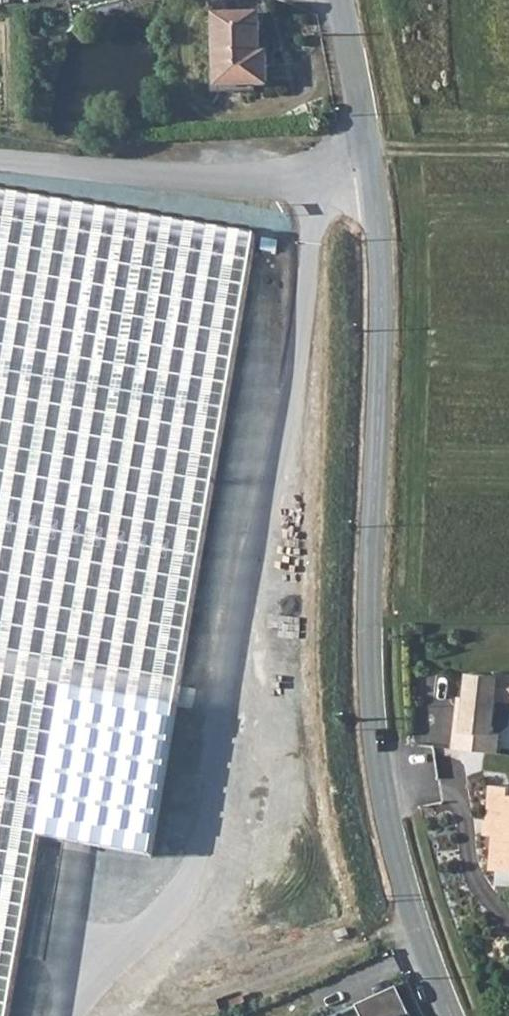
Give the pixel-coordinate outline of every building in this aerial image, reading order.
[(213,22),(215,91),(264,91),(264,50),(258,50),(258,22),(213,22)] [(0,190),(0,1015),(13,1015),(38,830),(157,848),(254,232),(0,190)] [(494,683),(493,686),(464,682),(460,716),(453,715),(448,756),(492,761),(494,742),(488,741),(492,708),(508,710),(508,685),(494,683)] [(508,797),(508,796),(508,787),(494,787),(493,820),(500,820),(500,829),(495,829),(494,846),(508,846),(508,797)] [(494,846),(494,870),(508,871),(508,846),(494,846)] [(393,986),(351,1005),(356,1015),(406,1015),(393,986)]
